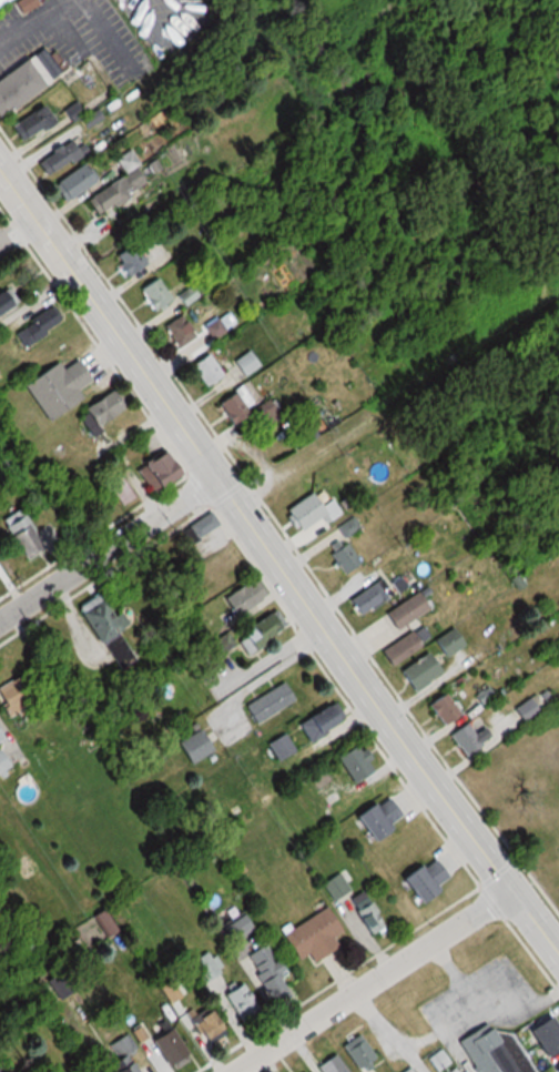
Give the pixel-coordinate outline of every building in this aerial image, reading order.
[(60,74),(40,46),(0,75),(0,116),(60,74)] [(80,152),(68,138),(36,164),(48,178),(80,152)] [(124,173),(84,197),(94,214),(146,183),(127,152),(115,159),(124,173)] [(50,182),(61,202),(94,183),(84,163),(50,182)] [(127,279),(146,262),(128,241),(108,257),(127,279)] [(170,301),(155,276),(136,288),(151,312),(170,301)] [(196,296),(188,286),(176,295),(184,306),(196,296)] [(14,306),(5,288),(0,290),(0,313),(14,306)] [(22,347),(57,321),(46,306),(11,331),(22,347)] [(161,325),(175,348),(193,337),(179,314),(161,325)] [(228,326),(218,316),(204,329),(214,340),(228,326)] [(257,366),(246,350),(231,360),(243,376),(257,366)] [(202,387),(219,378),(207,352),(189,361),(202,387)] [(21,379),(42,419),(79,400),(73,387),(87,380),(77,359),(58,369),(55,362),(21,379)] [(230,425),(251,412),(260,426),(277,416),(263,393),(256,398),(250,389),(244,393),(239,384),(214,400),(230,425)] [(118,412),(108,393),(74,411),(85,431),(118,412)] [(135,465),(152,491),(176,475),(159,449),(135,465)] [(11,489),(4,475),(0,477),(0,494),(11,489)] [(321,517),(324,523),(340,514),(331,499),(317,507),(309,493),(282,508),(295,532),(321,517)] [(20,508),(0,518),(0,519),(20,562),(41,552),(20,508)] [(186,526),(195,539),(217,525),(208,512),(186,526)] [(201,565),(215,583),(241,563),(227,545),(201,565)] [(220,595),(230,615),(263,600),(254,580),(220,595)] [(369,616),(377,595),(360,588),(352,609),(369,616)] [(101,645),(123,628),(97,593),(74,611),(101,645)] [(384,613),(394,628),(425,609),(415,593),(384,613)] [(244,649),(283,630),(273,610),(235,630),(244,649)] [(432,640),(444,656),(463,643),(451,626),(432,640)] [(383,648),(393,663),(419,646),(409,631),(383,648)] [(440,669),(425,650),(398,672),(413,691),(440,669)] [(4,714),(30,703),(19,675),(0,683),(0,705),(4,714)] [(256,725),(294,699),(281,680),(243,706),(256,725)] [(425,703),(440,725),(458,713),(443,691),(425,703)] [(522,720),(541,706),(533,694),(514,708),(522,720)] [(296,722),(307,741),(342,719),(330,701),(296,722)] [(464,755),(490,736),(482,726),(473,733),(464,721),(448,734),(464,755)] [(175,741),(188,764),(213,750),(200,727),(175,741)] [(373,768),(357,741),(334,755),(350,782),(373,768)] [(372,808),(367,802),(349,817),(372,842),(402,815),(386,796),(372,808)] [(413,864),(396,877),(415,903),(448,878),(433,858),(418,870),(413,864)] [(352,896),(340,873),(323,881),(335,906),(346,900),(363,934),(380,926),(363,891),(352,896)] [(311,962),(337,946),(332,936),(340,931),(326,907),(280,934),(296,960),(306,954),(311,962)] [(74,930),(92,950),(115,930),(96,910),(74,930)] [(232,939),(248,932),(240,916),(225,924),(232,939)] [(243,956),(271,1002),(287,992),(279,979),(286,974),(267,942),(243,956)] [(188,962),(201,983),(219,973),(206,951),(188,962)] [(241,1021),(259,1010),(240,981),(222,993),(241,1021)] [(438,1013),(431,1001),(418,1008),(425,1021),(438,1013)] [(188,1017),(200,1046),(219,1037),(207,1008),(188,1017)] [(546,1014),(525,1028),(545,1059),(558,1049),(558,1034),(546,1014)] [(512,1033),(493,1037),(485,1023),(460,1038),(460,1042),(477,1071),(534,1071),(512,1033)] [(159,1071),(186,1058),(170,1027),(142,1040),(159,1071)] [(114,1058),(107,1061),(112,1071),(137,1071),(128,1053),(136,1050),(128,1033),(107,1043),(114,1058)] [(374,1058),(359,1033),(340,1045),(356,1070),(374,1058)] [(440,1049),(426,1059),(436,1071),(439,1071),(451,1063),(440,1049)] [(323,1071),(348,1071),(332,1052),(317,1064),(323,1071)] [(550,1067),(553,1071),(558,1071),(558,1061),(550,1067)]
